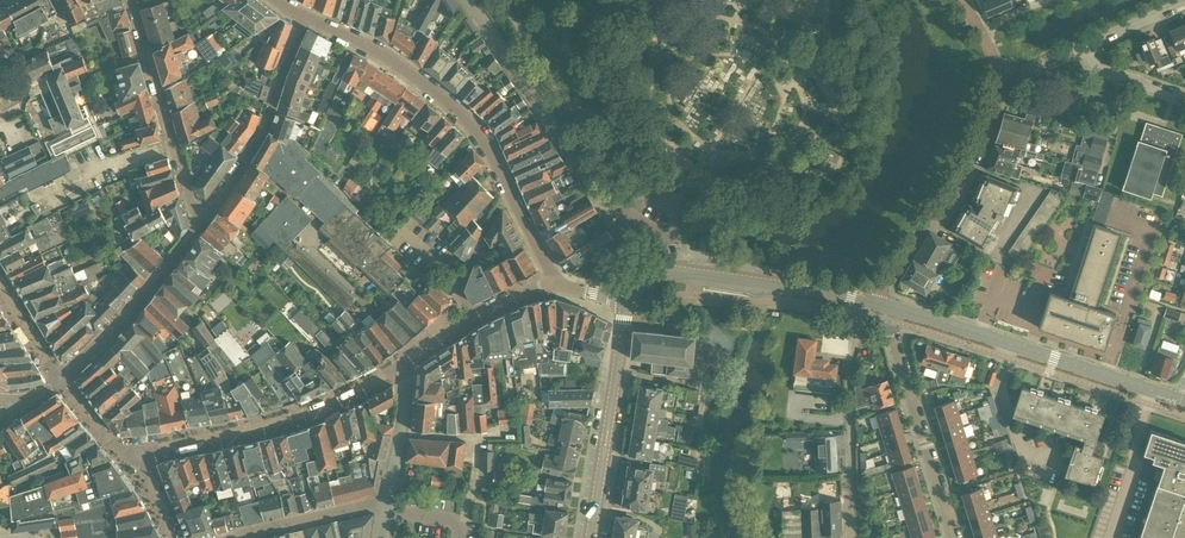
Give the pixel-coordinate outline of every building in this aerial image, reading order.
[(26,0),(20,0),(7,7),(18,26),(14,28),(15,29),(14,29),(17,35),(19,38),(38,28),(36,25),(31,16),(32,16),(29,11),(30,10),(26,1),(27,1),(26,0)] [(36,25),(49,18),(49,17),(57,13),(50,0),(26,0),(27,1),(26,1),(30,10),(29,11),(32,16),(31,16),(36,25)] [(78,0),(60,0),(70,23),(84,17),(86,17),(80,4),(78,0)] [(80,4),(86,17),(84,17),(86,21),(86,20),(87,23),(93,21),(98,19),(103,17),(101,11),(123,5),(122,0),(97,0),(91,3),(89,0),(80,4)] [(145,22),(167,15),(165,8),(170,6),(168,0),(141,10),(145,22)] [(228,4),(222,9),(239,21),(262,4),(256,0),(233,0),(228,4)] [(314,7),(332,16),(332,15),(337,0),(317,0),(314,7)] [(332,15),(342,21),(349,0),(337,0),(332,15)] [(342,21),(352,25),(362,0),(349,0),(342,21)] [(352,25),(364,30),(374,0),(362,0),(352,25)] [(364,30),(374,35),(381,14),(380,14),(382,7),(381,6),(384,0),(374,0),(364,30)] [(390,42),(408,56),(422,33),(423,33),(426,27),(436,10),(441,0),(428,0),(414,26),(411,25),(412,22),(400,16),(396,28),(390,42)] [(456,0),(441,0),(436,10),(450,19),(459,4),(456,0)] [(981,1),(988,16),(1015,5),(1013,0),(984,0),(981,1)] [(262,4),(239,21),(237,24),(234,26),(248,37),(254,33),(255,34),(264,28),(279,18),(262,4)] [(103,17),(98,19),(100,23),(102,26),(105,26),(110,41),(119,39),(117,33),(130,29),(124,9),(123,5),(101,11),(103,17)] [(9,56),(9,58),(11,61),(13,60),(21,56),(19,51),(15,53),(6,39),(9,37),(7,34),(8,34),(5,29),(5,28),(8,32),(14,29),(15,29),(14,28),(18,26),(7,7),(7,6),(4,8),(2,7),(0,8),(0,41),(9,56)] [(381,14),(374,35),(389,41),(395,18),(381,14)] [(169,22),(167,15),(145,22),(154,51),(175,40),(172,33),(178,30),(175,20),(169,22)] [(280,17),(279,18),(264,28),(270,31),(265,41),(282,48),(282,49),(291,24),(280,17)] [(463,20),(467,27),(472,23),(468,17),(467,17),(463,20)] [(86,21),(71,27),(73,34),(74,34),(89,27),(87,23),(86,21)] [(471,33),(476,30),(472,23),(467,27),(471,33)] [(784,41),(790,30),(782,25),(775,36),(784,41)] [(1171,36),(1165,39),(1171,53),(1184,47),(1184,31),(1182,25),(1169,31),(1171,36)] [(423,33),(422,33),(408,56),(410,57),(423,66),(435,50),(438,41),(428,36),(431,30),(426,27),(423,33)] [(136,52),(130,29),(117,33),(119,39),(124,56),(136,52)] [(314,49),(319,35),(308,29),(302,43),(314,49)] [(225,44),(216,32),(209,37),(217,49),(225,44)] [(175,40),(154,51),(159,67),(184,55),(182,50),(194,45),(188,34),(175,40)] [(209,37),(207,34),(196,41),(208,59),(219,51),(217,49),(209,37)] [(331,41),(319,35),(314,49),(330,56),(330,55),(326,53),(331,41)] [(1140,43),(1143,50),(1135,54),(1139,62),(1144,65),(1156,60),(1159,67),(1156,68),(1157,72),(1174,65),(1172,61),(1171,62),(1162,40),(1155,43),(1153,37),(1140,43)] [(475,53),(482,48),(486,45),(482,39),(470,47),(475,53)] [(39,48),(35,50),(28,53),(21,56),(13,60),(18,72),(25,70),(30,81),(32,80),(49,72),(47,67),(59,61),(72,56),(66,40),(46,48),(48,51),(41,54),(39,48)] [(8,56),(0,41),(0,61),(8,56)] [(282,48),(265,41),(265,42),(263,41),(261,47),(257,45),(254,53),(259,55),(256,64),(274,70),(282,48)] [(31,42),(24,45),(28,53),(35,50),(31,42)] [(330,56),(314,49),(302,43),(297,54),(318,63),(319,60),(325,63),(327,58),(329,59),(330,56)] [(18,49),(19,51),(21,56),(28,53),(24,45),(18,49)] [(486,55),(490,52),(486,45),(482,48),(486,55)] [(436,49),(435,50),(423,66),(432,73),(448,53),(438,46),(436,49)] [(343,49),(338,59),(346,62),(350,52),(343,49)] [(221,65),(230,57),(226,52),(216,60),(221,65)] [(491,53),(481,64),(488,71),(491,68),(495,72),(501,67),(492,52),(491,53)] [(237,63),(242,58),(238,53),(233,58),(237,63)] [(448,53),(432,73),(440,79),(456,60),(448,53)] [(72,57),(72,56),(59,61),(47,67),(49,72),(32,80),(38,92),(44,90),(55,117),(49,119),(55,132),(57,131),(61,140),(72,135),(76,145),(92,138),(84,119),(91,116),(86,103),(79,105),(72,89),(82,85),(79,79),(76,71),(86,67),(82,54),(72,57)] [(318,63),(297,54),(293,63),(318,74),(320,75),(324,66),(318,63)] [(184,55),(159,67),(164,83),(185,72),(183,65),(182,60),(185,59),(184,55)] [(353,85),(363,59),(353,55),(341,79),(336,92),(341,95),(348,82),(353,85)] [(367,61),(363,59),(353,85),(356,87),(356,86),(363,91),(368,84),(376,89),(371,96),(372,97),(366,106),(371,109),(391,78),(367,62),(367,61)] [(464,66),(456,60),(440,79),(448,86),(464,66)] [(336,70),(342,72),(346,63),(341,61),(336,70)] [(139,62),(116,69),(106,72),(107,75),(118,72),(120,82),(113,84),(118,101),(147,87),(139,62)] [(289,73),(289,74),(317,84),(314,83),(318,74),(293,63),(289,73)] [(178,83),(181,93),(167,99),(171,111),(194,100),(188,83),(198,77),(208,71),(205,66),(195,72),(185,78),(186,80),(178,83)] [(464,66),(448,86),(457,93),(470,78),(473,74),(464,66)] [(342,72),(336,70),(332,80),(331,81),(337,83),(342,72)] [(475,72),(473,74),(470,78),(457,93),(458,94),(457,94),(468,103),(483,89),(487,86),(489,84),(475,72)] [(246,83),(244,88),(264,100),(269,86),(270,86),(272,77),(266,75),(266,76),(263,74),(259,82),(253,79),(251,85),(246,83)] [(289,74),(285,84),(305,90),(306,87),(314,90),(316,86),(317,84),(289,74)] [(504,86),(510,81),(507,76),(501,81),(504,86)] [(391,78),(371,109),(376,112),(381,103),(383,104),(387,97),(396,103),(405,87),(391,78)] [(329,81),(325,89),(331,92),(335,83),(329,81)] [(514,86),(510,81),(504,86),(507,90),(514,86)] [(181,93),(178,83),(164,90),(167,99),(181,93)] [(305,90),(285,84),(282,95),(301,103),(301,104),(308,107),(310,101),(302,99),(304,93),(305,90)] [(224,99),(233,91),(225,85),(216,90),(218,100),(224,99)] [(238,86),(233,91),(245,103),(251,97),(238,86)] [(487,86),(483,89),(468,103),(475,110),(476,110),(493,93),(487,86)] [(147,87),(118,101),(116,102),(120,113),(119,114),(120,117),(136,111),(134,106),(150,99),(147,87)] [(405,87),(396,103),(383,124),(394,131),(405,114),(412,119),(425,102),(424,101),(405,87)] [(325,89),(321,100),(327,102),(331,92),(325,89)] [(218,100),(216,90),(202,97),(207,108),(219,103),(218,100)] [(496,91),(493,93),(476,110),(483,116),(502,100),(505,98),(496,91)] [(301,103),(282,95),(278,108),(297,116),(297,117),(308,122),(311,115),(299,110),(300,105),(308,108),(308,107),(301,104),(301,103)] [(516,104),(523,99),(519,95),(513,99),(516,104)] [(154,112),(150,99),(134,106),(136,111),(137,116),(154,112)] [(526,104),(523,99),(516,104),(519,109),(526,104)] [(201,120),(194,100),(171,111),(172,113),(180,144),(199,135),(216,126),(211,116),(201,120)] [(327,102),(321,100),(316,110),(322,113),(323,112),(327,102)] [(502,100),(483,116),(488,123),(509,109),(502,100)] [(412,119),(406,126),(423,138),(429,132),(429,131),(443,116),(425,102),(412,119)] [(514,105),(509,109),(488,123),(495,132),(522,115),(521,115),(514,105)] [(237,116),(234,118),(231,116),(223,126),(230,131),(245,143),(254,130),(259,116),(250,111),(242,106),(237,116)] [(341,113),(329,107),(326,113),(329,114),(338,119),(341,113)] [(137,116),(136,111),(120,117),(121,118),(128,115),(132,129),(156,122),(157,122),(154,112),(137,116)] [(277,111),(270,132),(290,145),(305,158),(309,151),(296,140),(289,137),(295,120),(277,111)] [(1026,113),(1025,119),(1004,113),(1001,124),(1018,129),(1016,136),(1019,137),(1018,139),(1027,141),(1034,115),(1026,113)] [(522,115),(495,132),(500,141),(518,131),(519,131),(522,129),(521,128),(525,126),(521,121),(525,119),(522,115)] [(429,131),(429,132),(423,138),(433,145),(432,149),(426,158),(428,160),(453,126),(443,116),(429,131)] [(519,131),(518,131),(500,141),(503,150),(543,131),(536,121),(530,125),(529,124),(525,126),(521,128),(522,129),(519,131)] [(156,122),(132,129),(133,130),(132,130),(135,138),(120,142),(122,149),(141,143),(162,138),(156,122)] [(1146,122),(1140,140),(1137,140),(1121,189),(1150,198),(1152,193),(1162,196),(1182,134),(1146,122)] [(321,128),(311,123),(310,126),(320,131),(321,128)] [(1018,129),(1001,124),(996,141),(1024,149),(1025,147),(1034,150),(1036,144),(1027,141),(1018,139),(1019,137),(1016,136),(1018,129)] [(464,136),(453,126),(428,160),(437,167),(447,156),(446,156),(464,136)] [(104,128),(96,130),(100,142),(107,140),(104,128)] [(230,131),(220,143),(235,155),(245,143),(230,131)] [(543,131),(503,150),(508,160),(538,146),(548,139),(546,135),(543,131)] [(255,158),(252,162),(270,175),(286,188),(285,189),(296,198),(297,197),(308,185),(306,184),(319,171),(305,158),(290,145),(270,132),(255,158)] [(209,135),(208,136),(206,135),(194,141),(191,144),(205,155),(204,155),(212,161),(210,163),(224,174),(237,156),(235,155),(220,143),(209,135)] [(1107,139),(1093,135),(1089,148),(1103,152),(1107,139)] [(371,141),(366,138),(362,143),(368,146),(371,141)] [(538,146),(508,160),(513,170),(556,151),(549,140),(538,147),(537,146),(538,146)] [(42,147),(39,141),(28,146),(29,147),(31,152),(42,147)] [(996,141),(995,145),(990,156),(1014,163),(1015,163),(1018,154),(1034,158),(1035,152),(1024,149),(996,141)] [(29,147),(28,146),(7,156),(0,142),(0,162),(29,147)] [(368,146),(362,143),(361,142),(349,161),(355,166),(368,146)] [(0,162),(0,185),(58,156),(58,155),(49,160),(38,165),(29,147),(0,162)] [(464,182),(483,164),(473,149),(454,168),(464,182)] [(556,151),(513,170),(512,171),(516,180),(517,180),(548,167),(563,160),(556,151)] [(58,156),(0,185),(0,206),(22,196),(67,175),(66,172),(73,169),(65,153),(58,156)] [(1101,158),(1084,154),(1081,165),(1098,169),(1101,158)] [(36,161),(38,165),(49,160),(46,155),(36,161)] [(1014,163),(990,156),(984,169),(1018,179),(1022,165),(1015,163),(1014,163)] [(168,158),(155,162),(145,165),(149,175),(171,167),(168,158)] [(563,160),(548,167),(549,170),(552,176),(568,168),(566,163),(563,160)] [(270,175),(252,162),(246,172),(263,186),(270,176),(269,176),(270,175)] [(224,174),(210,163),(202,174),(199,171),(195,177),(198,179),(193,185),(194,189),(206,198),(224,174)] [(1069,179),(1078,181),(1082,168),(1073,165),(1069,179)] [(171,167),(149,175),(135,178),(129,179),(133,189),(137,187),(139,191),(142,190),(142,192),(164,182),(173,178),(170,168),(171,168),(171,167)] [(548,167),(517,180),(522,191),(550,179),(546,172),(549,170),(548,167)] [(306,184),(308,185),(297,197),(316,214),(324,222),(320,226),(331,236),(350,254),(342,261),(351,270),(368,286),(370,284),(376,290),(381,283),(394,295),(407,282),(401,276),(406,271),(400,265),(395,270),(385,261),(396,249),(392,245),(388,242),(382,236),(371,227),(355,212),(359,209),(341,191),(327,177),(319,171),(306,184)] [(698,200),(705,188),(692,180),(678,171),(672,182),(670,184),(684,192),(698,200)] [(263,186),(246,172),(236,187),(255,204),(256,202),(253,200),(263,186)] [(0,206),(0,240),(52,214),(50,210),(69,200),(63,189),(72,185),(67,175),(22,196),(0,206)] [(550,179),(522,191),(528,205),(557,193),(559,191),(565,188),(559,175),(550,179)] [(1002,214),(1008,201),(1011,202),(1017,188),(986,175),(983,183),(980,181),(975,195),(977,196),(975,203),(981,206),(978,211),(969,205),(965,212),(962,210),(955,223),(958,224),(954,231),(983,248),(990,234),(987,233),(996,218),(1000,219),(1002,214)] [(456,192),(442,205),(447,210),(453,217),(456,219),(464,228),(472,219),(493,197),(479,183),(472,176),(456,192)] [(145,200),(137,203),(143,214),(158,205),(179,194),(174,178),(173,178),(164,182),(142,192),(145,200)] [(342,190),(352,199),(357,193),(354,190),(347,183),(346,182),(342,190)] [(1082,197),(1097,201),(1101,188),(1085,183),(1082,197)] [(255,204),(236,187),(219,211),(239,227),(248,215),(255,204)] [(1064,193),(1050,188),(1006,253),(1018,260),(1064,193)] [(363,210),(371,202),(360,191),(357,193),(352,199),(361,208),(363,210)] [(559,191),(557,193),(528,205),(528,207),(541,229),(562,216),(554,202),(563,198),(559,191)] [(190,226),(180,194),(179,194),(158,205),(166,220),(169,226),(171,224),(179,238),(190,226)] [(275,194),(270,200),(277,205),(282,199),(275,194)] [(353,302),(356,298),(291,241),(311,219),(287,195),(251,234),(266,248),(274,240),(284,249),(290,255),(344,309),(352,301),(353,302)] [(585,203),(581,196),(572,201),(576,208),(585,203)] [(123,199),(114,203),(119,213),(127,208),(123,199)] [(562,216),(541,229),(540,230),(545,238),(546,238),(560,231),(561,232),(576,223),(596,212),(597,211),(590,200),(585,203),(576,208),(562,216)] [(69,208),(73,218),(92,211),(88,201),(69,208)] [(118,245),(112,249),(117,256),(119,254),(121,255),(128,249),(140,239),(138,236),(151,229),(143,214),(137,203),(138,206),(115,218),(127,238),(123,240),(128,248),(123,251),(119,244),(118,245)] [(166,220),(158,205),(143,214),(151,229),(166,220)] [(411,205),(406,210),(412,216),(419,221),(424,216),(411,205)] [(442,215),(447,210),(442,205),(434,215),(438,219),(442,215)] [(118,215),(114,208),(107,211),(111,219),(118,215)] [(507,257),(523,248),(513,230),(503,210),(485,237),(491,246),(497,242),(500,246),(495,249),(498,256),(504,253),(507,257)] [(52,214),(0,240),(0,255),(1,257),(8,271),(41,253),(58,246),(73,239),(58,211),(52,214)] [(215,216),(211,221),(230,240),(240,249),(244,244),(234,235),(239,229),(238,229),(239,227),(219,211),(215,216)] [(434,215),(424,225),(431,231),(440,221),(438,219),(434,215)] [(464,228),(456,219),(448,228),(454,235),(471,251),(477,238),(477,239),(482,229),(472,219),(464,228)] [(230,240),(211,221),(210,223),(203,233),(220,250),(219,251),(223,254),(223,255),(238,268),(247,259),(242,255),(243,254),(229,241),(230,240)] [(560,231),(546,238),(552,246),(556,253),(560,259),(582,245),(581,243),(585,241),(576,223),(561,232),(560,231)] [(1106,287),(1120,244),(1115,243),(1118,233),(1094,226),(1070,299),(1049,292),(1038,327),(1104,349),(1115,313),(1094,307),(1101,286),(1106,287)] [(588,243),(592,250),(595,253),(615,242),(607,230),(597,237),(592,229),(586,233),(591,240),(588,243)] [(929,231),(913,259),(901,279),(925,294),(937,274),(934,272),(942,259),(953,265),(960,254),(949,248),(951,244),(929,231)] [(444,243),(446,245),(460,256),(466,261),(471,251),(454,235),(448,241),(446,240),(444,243)] [(167,237),(161,242),(168,250),(173,245),(167,237)] [(223,254),(219,251),(201,237),(184,260),(184,259),(177,267),(188,277),(202,290),(211,279),(207,276),(223,255),(223,254)] [(141,239),(140,239),(128,249),(151,271),(163,258),(141,239)] [(582,245),(560,259),(560,260),(568,271),(588,257),(586,254),(592,250),(588,243),(587,242),(583,245),(582,245)] [(1166,242),(1163,252),(1171,255),(1174,245),(1166,242)] [(41,253),(8,271),(7,271),(13,280),(13,279),(64,258),(64,257),(63,257),(58,246),(41,253)] [(524,248),(523,248),(507,257),(518,280),(527,275),(536,271),(524,248)] [(634,248),(623,254),(626,258),(637,252),(634,248)] [(151,271),(128,249),(121,255),(128,262),(145,278),(145,279),(151,271)] [(280,264),(290,255),(284,249),(275,259),(280,264)] [(482,251),(486,259),(480,262),(480,263),(493,291),(508,284),(498,262),(495,255),(492,257),(487,249),(482,251)] [(1171,255),(1163,252),(1159,262),(1167,265),(1171,255)] [(69,267),(64,258),(13,279),(22,294),(23,294),(74,273),(83,269),(92,266),(103,261),(100,253),(89,258),(90,259),(71,266),(69,267)] [(518,280),(507,257),(498,262),(508,284),(518,280)] [(145,278),(128,262),(121,267),(137,287),(145,278)] [(493,291),(480,263),(477,264),(475,264),(474,264),(465,289),(471,303),(494,292),(493,291)] [(92,266),(83,269),(88,280),(89,282),(91,282),(98,279),(92,266)] [(1155,276),(1163,279),(1166,268),(1158,266),(1155,276)] [(121,267),(113,274),(131,294),(132,293),(137,287),(121,267)] [(177,267),(177,268),(173,273),(183,282),(188,277),(177,267)] [(74,273),(23,294),(36,319),(88,293),(83,283),(88,280),(83,269),(74,273)] [(410,278),(407,282),(419,294),(439,313),(451,298),(431,281),(421,271),(413,280),(410,278)] [(131,294),(113,274),(112,272),(101,276),(109,285),(110,287),(123,302),(131,295),(131,294)] [(183,282),(173,273),(164,284),(188,305),(194,310),(203,299),(206,302),(210,298),(202,290),(188,277),(183,282)] [(89,282),(88,280),(83,283),(88,293),(90,295),(84,301),(85,302),(86,302),(96,313),(88,320),(98,332),(101,329),(99,327),(116,309),(103,294),(104,293),(99,287),(93,293),(90,287),(93,286),(91,282),(89,282)] [(407,282),(394,295),(406,307),(419,294),(407,282)] [(188,305),(164,284),(163,283),(154,294),(155,295),(186,325),(188,323),(179,315),(188,305)] [(116,309),(123,302),(110,287),(104,293),(103,294),(116,309)] [(1163,298),(1173,302),(1176,294),(1166,291),(1163,298)] [(90,295),(88,293),(36,319),(43,331),(63,315),(66,320),(73,314),(85,302),(84,301),(90,295)] [(419,294),(406,307),(426,325),(439,313),(419,294)] [(155,295),(146,307),(176,336),(186,325),(155,295)] [(542,353),(542,362),(536,362),(537,366),(538,366),(539,376),(566,376),(567,360),(553,359),(554,347),(551,346),(555,300),(540,303),(543,330),(542,337),(539,337),(540,353),(542,353)] [(580,307),(555,300),(551,346),(554,347),(553,359),(567,360),(570,361),(571,350),(580,308),(580,307)] [(386,311),(412,337),(424,327),(398,301),(386,311)] [(543,330),(540,303),(540,301),(527,304),(527,305),(534,344),(536,362),(542,362),(542,353),(540,353),(539,337),(542,337),(543,330)] [(73,314),(66,320),(47,338),(55,350),(86,323),(95,334),(98,332),(88,320),(96,313),(86,302),(85,302),(73,314)] [(534,344),(527,305),(527,306),(506,315),(513,369),(537,366),(536,362),(534,344)] [(176,336),(146,307),(135,322),(134,323),(164,356),(169,349),(157,335),(158,333),(164,339),(171,332),(176,336)] [(300,308),(291,317),(299,326),(300,325),(313,337),(315,335),(321,329),(300,308)] [(591,314),(580,308),(571,350),(578,352),(578,351),(580,352),(583,342),(591,314)] [(1178,321),(1181,312),(1166,308),(1163,316),(1178,321)] [(345,310),(343,311),(356,325),(358,324),(362,328),(360,330),(385,357),(398,348),(374,321),(375,321),(370,314),(362,321),(358,317),(354,312),(350,315),(345,310)] [(336,318),(332,314),(327,318),(331,323),(333,321),(374,363),(375,364),(385,357),(360,330),(362,328),(358,324),(356,325),(343,311),(336,318)] [(378,318),(375,321),(374,321),(398,348),(402,345),(405,342),(412,337),(386,311),(382,314),(378,318)] [(591,314),(583,342),(594,346),(604,349),(612,324),(591,314)] [(63,315),(43,331),(47,338),(66,320),(63,315)] [(506,315),(479,329),(483,358),(494,356),(495,366),(496,370),(502,369),(501,356),(505,355),(508,376),(514,375),(513,369),(506,315)] [(12,330),(11,330),(4,317),(0,318),(0,333),(12,330)] [(1152,326),(1150,326),(1152,321),(1138,317),(1136,323),(1138,324),(1131,345),(1144,350),(1152,326)] [(248,351),(247,349),(230,328),(216,340),(215,339),(201,320),(192,327),(207,347),(209,351),(229,379),(230,388),(246,415),(265,410),(284,404),(258,365),(259,364),(248,351)] [(332,340),(330,338),(329,339),(337,347),(338,347),(361,372),(374,363),(333,321),(331,323),(340,333),(332,340)] [(86,323),(55,350),(62,360),(71,352),(74,356),(95,334),(86,323)] [(118,373),(91,398),(91,399),(102,414),(132,386),(147,372),(149,371),(164,356),(134,323),(116,342),(137,362),(122,378),(118,373)] [(321,329),(315,335),(327,349),(329,347),(334,353),(330,356),(349,377),(361,372),(338,347),(337,347),(329,339),(330,338),(321,329)] [(468,335),(468,336),(472,374),(477,374),(484,374),(484,366),(483,358),(479,329),(468,335)] [(22,346),(21,344),(12,330),(0,333),(0,349),(22,346)] [(651,360),(691,364),(692,364),(694,336),(680,335),(633,331),(631,358),(651,360)] [(468,336),(456,344),(456,365),(457,377),(458,396),(460,432),(475,431),(472,384),(472,374),(468,336)] [(295,371),(280,348),(270,339),(260,348),(255,342),(247,349),(248,351),(259,364),(266,359),(299,399),(315,393),(295,371)] [(816,341),(799,339),(792,388),(833,393),(836,366),(827,365),(828,361),(813,359),(816,341)] [(290,341),(284,345),(280,348),(295,371),(315,393),(331,386),(308,361),(290,341)] [(137,362),(116,342),(111,348),(127,365),(118,373),(122,378),(137,362)] [(594,346),(583,342),(580,352),(586,353),(585,354),(601,358),(604,349),(594,346)] [(184,343),(169,349),(164,356),(189,424),(212,421),(186,358),(184,353),(188,352),(184,343)] [(454,344),(437,355),(442,380),(444,390),(445,391),(446,391),(448,398),(446,398),(445,415),(443,432),(460,432),(458,396),(457,377),(456,365),(456,344),(455,344),(454,344)] [(22,346),(0,349),(0,362),(4,362),(31,360),(22,346)] [(949,371),(955,354),(927,346),(922,363),(938,368),(935,379),(927,381),(929,387),(946,382),(949,371)] [(198,352),(197,353),(220,388),(222,388),(230,418),(246,415),(230,388),(229,379),(209,351),(207,347),(198,352)] [(107,369),(89,384),(83,389),(91,398),(118,373),(127,365),(111,348),(100,360),(107,369)] [(346,379),(324,354),(315,348),(305,356),(309,360),(308,361),(331,386),(346,379)] [(1175,360),(1177,354),(1168,350),(1159,348),(1157,354),(1151,372),(1166,377),(1169,366),(1174,368),(1176,360),(1175,360)] [(197,353),(186,358),(212,421),(230,418),(222,388),(220,388),(197,353)] [(601,358),(585,354),(583,363),(599,367),(601,358)] [(955,354),(949,371),(952,372),(950,380),(960,383),(962,375),(968,377),(969,376),(972,368),(971,367),(966,365),(968,358),(955,354)] [(442,380),(437,355),(417,367),(416,382),(442,380)] [(164,356),(149,371),(147,372),(150,381),(152,389),(155,399),(162,430),(189,424),(164,356)] [(485,384),(483,384),(485,404),(486,404),(485,402),(496,401),(493,366),(495,366),(494,356),(483,358),(484,366),(484,374),(485,384)] [(259,364),(258,365),(284,404),(284,405),(299,400),(299,399),(266,359),(259,364)] [(9,387),(9,376),(39,372),(31,360),(4,362),(0,362),(0,387),(9,387)] [(107,369),(100,360),(94,365),(91,363),(83,370),(86,373),(77,380),(83,388),(83,389),(89,384),(107,369)] [(691,364),(651,360),(650,371),(666,373),(690,375),(691,364)] [(710,380),(717,385),(724,373),(717,369),(710,380)] [(992,384),(997,372),(990,370),(986,382),(992,384)] [(40,372),(39,372),(9,376),(9,387),(19,386),(20,390),(31,388),(30,384),(46,381),(40,372)] [(442,380),(416,382),(414,401),(446,398),(448,398),(446,391),(445,391),(444,390),(442,380)] [(567,380),(566,389),(576,389),(577,380),(567,380)] [(887,381),(868,386),(861,388),(860,382),(853,383),(855,402),(890,391),(887,381)] [(485,404),(483,384),(472,384),(475,431),(487,431),(486,424),(485,414),(486,414),(485,404)] [(392,385),(367,400),(368,400),(370,414),(395,401),(392,385)] [(132,386),(102,414),(117,434),(118,434),(132,433),(130,414),(135,412),(133,404),(136,402),(142,397),(132,386)] [(661,389),(640,386),(639,396),(637,395),(636,403),(637,403),(637,404),(658,408),(660,398),(667,399),(668,391),(661,390),(661,389)] [(1069,462),(1064,475),(1093,485),(1102,459),(1102,457),(1104,451),(1101,442),(1096,440),(1097,436),(1104,414),(1022,387),(1014,410),(1012,416),(1031,423),(1056,431),(1060,432),(1077,437),(1084,440),(1082,447),(1074,445),(1069,462)] [(566,389),(548,390),(540,390),(542,403),(548,403),(548,407),(554,407),(562,406),(582,406),(590,406),(594,388),(576,389),(566,389)] [(697,404),(699,390),(687,388),(685,402),(697,404)] [(893,402),(890,391),(855,402),(855,409),(873,404),(874,408),(893,402)] [(29,428),(64,403),(57,394),(51,398),(49,395),(32,406),(34,409),(22,418),(29,428)] [(133,404),(135,412),(130,414),(132,433),(148,432),(143,402),(142,397),(136,402),(133,404)] [(413,401),(412,415),(434,414),(445,415),(446,398),(414,401),(413,401)] [(162,430),(155,399),(143,402),(148,432),(162,430)] [(369,415),(368,400),(356,407),(341,414),(349,446),(352,460),(348,461),(351,475),(350,475),(350,477),(351,481),(381,474),(382,469),(384,459),(381,458),(368,456),(371,437),(371,432),(369,415)] [(939,419),(958,413),(954,400),(935,406),(939,419)] [(45,443),(78,420),(64,403),(29,428),(34,437),(40,433),(45,443)] [(533,414),(535,403),(519,403),(518,413),(519,413),(533,415),(533,414)] [(658,408),(637,404),(637,405),(636,405),(635,413),(636,413),(635,420),(667,425),(668,419),(657,417),(658,408)] [(554,407),(551,418),(585,426),(587,415),(590,406),(582,406),(580,413),(564,409),(562,415),(560,414),(562,406),(554,407)] [(499,423),(499,425),(509,424),(508,414),(507,409),(498,410),(499,423)] [(880,427),(899,421),(895,409),(876,415),(880,427)] [(326,421),(336,459),(342,458),(340,448),(349,446),(341,414),(341,413),(326,421)] [(523,423),(532,424),(533,415),(519,413),(518,422),(523,423)] [(962,425),(958,413),(939,419),(942,431),(962,425)] [(434,414),(412,415),(411,429),(434,431),(434,430),(435,422),(443,422),(443,431),(443,432),(445,415),(434,414)] [(29,428),(22,418),(13,423),(21,436),(25,434),(24,431),(29,428)] [(387,424),(372,422),(374,432),(391,435),(393,425),(395,419),(387,418),(387,424)] [(585,426),(551,418),(550,423),(560,425),(559,430),(582,436),(584,426),(585,426)] [(54,451),(86,429),(78,420),(45,443),(40,446),(30,451),(18,457),(19,459),(13,462),(16,472),(51,453),(54,451)] [(667,425),(635,420),(633,429),(632,429),(631,436),(632,436),(653,439),(655,430),(666,432),(667,425)] [(326,421),(309,428),(313,444),(315,451),(316,456),(317,460),(319,471),(337,466),(336,459),(326,421)] [(899,421),(880,427),(883,440),(903,434),(899,421)] [(21,436),(13,423),(2,430),(9,444),(14,451),(18,457),(30,451),(40,446),(34,437),(29,428),(24,431),(25,434),(21,436)] [(966,438),(962,425),(942,431),(946,444),(966,438)] [(1008,433),(1006,426),(1000,427),(1002,435),(1008,433)] [(319,471),(317,460),(313,461),(312,457),(316,456),(315,451),(313,444),(309,428),(287,435),(293,451),(296,461),(297,466),(298,470),(308,467),(309,471),(300,474),(300,476),(301,479),(303,478),(304,484),(308,482),(307,478),(318,475),(320,475),(319,471)] [(692,437),(693,430),(679,428),(677,441),(684,442),(685,436),(692,437)] [(51,453),(16,472),(9,475),(13,485),(18,483),(53,466),(54,468),(56,467),(56,465),(65,461),(65,462),(96,442),(86,429),(54,451),(51,453)] [(551,433),(549,439),(567,443),(580,446),(582,436),(559,430),(558,435),(551,433)] [(1139,537),(1184,537),(1184,446),(1181,444),(1182,441),(1171,437),(1169,440),(1159,437),(1160,433),(1150,430),(1143,453),(1153,456),(1151,461),(1163,465),(1161,471),(1139,537)] [(371,437),(368,456),(381,458),(384,459),(387,451),(391,435),(374,432),(371,432),(371,437)] [(806,432),(786,433),(786,441),(806,441),(806,432)] [(903,434),(883,440),(887,452),(907,446),(903,434)] [(287,435),(272,438),(276,451),(281,469),(287,478),(300,474),(298,470),(297,466),(296,461),(293,451),(287,435)] [(653,439),(632,436),(632,438),(631,438),(629,446),(631,446),(629,456),(650,459),(650,458),(657,459),(659,450),(652,449),(653,439)] [(817,436),(817,452),(810,452),(810,470),(839,470),(838,436),(817,436)] [(276,451),(272,438),(259,441),(265,467),(267,473),(273,482),(280,493),(280,494),(292,491),(291,486),(287,479),(287,478),(281,469),(276,451)] [(462,462),(464,451),(466,442),(410,438),(407,460),(446,465),(462,467),(462,462)] [(970,450),(966,438),(946,444),(950,456),(970,450)] [(567,443),(549,439),(548,444),(555,445),(554,451),(577,456),(580,446),(567,443)] [(97,441),(96,442),(65,462),(70,471),(66,473),(65,470),(41,479),(43,483),(114,460),(112,458),(97,441)] [(259,441),(240,445),(247,471),(265,467),(259,441)] [(1004,453),(1010,451),(1008,444),(1002,445),(1004,453)] [(223,449),(222,449),(239,505),(258,500),(254,487),(252,480),(250,480),(248,473),(247,471),(240,445),(223,449)] [(890,462),(882,464),(861,471),(861,476),(868,474),(884,469),(888,468),(891,465),(910,459),(907,446),(887,452),(890,462)] [(213,451),(205,453),(216,488),(223,510),(230,508),(239,505),(222,449),(213,451)] [(495,451),(480,450),(480,470),(495,470),(495,451)] [(970,450),(950,456),(954,468),(973,462),(970,450)] [(545,454),(544,459),(542,467),(541,470),(572,477),(575,466),(577,456),(554,451),(553,456),(545,454)] [(1012,458),(1010,451),(1004,453),(1006,460),(1012,458)] [(205,453),(190,456),(202,492),(214,488),(223,513),(223,510),(216,488),(205,453)] [(202,492),(190,456),(174,459),(181,479),(186,494),(187,497),(203,492),(202,492)] [(686,457),(684,466),(696,468),(698,459),(686,457)] [(181,479),(174,459),(158,464),(166,484),(181,479)] [(16,492),(10,494),(10,502),(13,530),(67,522),(70,537),(160,537),(145,508),(138,497),(132,488),(133,488),(114,460),(43,483),(43,484),(16,493),(16,492)] [(866,462),(866,460),(860,461),(860,468),(866,468),(869,467),(869,462),(866,462)] [(517,463),(497,461),(496,470),(516,472),(517,466),(517,463)] [(977,475),(973,462),(954,468),(958,481),(977,475)] [(624,476),(622,485),(648,489),(650,479),(662,481),(664,480),(666,467),(665,465),(650,463),(649,470),(629,467),(627,477),(624,476)] [(897,490),(918,484),(913,466),(892,472),(897,490)] [(267,473),(265,467),(247,471),(248,473),(250,480),(252,480),(254,487),(263,484),(273,482),(267,473)] [(493,480),(492,480),(492,483),(494,483),(509,485),(510,473),(494,471),(493,480)] [(300,474),(287,478),(287,479),(291,486),(292,491),(298,512),(299,511),(299,512),(312,508),(307,492),(304,484),(303,478),(301,479),(300,476),(300,474)] [(381,474),(351,481),(353,499),(377,493),(380,481),(381,474)] [(318,475),(307,478),(308,482),(314,508),(335,503),(332,480),(320,483),(318,475)] [(350,477),(350,475),(342,477),(344,501),(353,499),(351,481),(350,477)] [(444,486),(445,477),(432,476),(431,484),(444,486)] [(570,494),(572,482),(534,476),(533,482),(537,483),(536,489),(537,489),(545,490),(570,494)] [(9,483),(3,485),(0,477),(0,487),(9,483)] [(338,478),(332,480),(335,503),(344,501),(342,477),(338,478)] [(181,479),(166,484),(172,499),(186,494),(181,479)] [(263,484),(264,488),(257,490),(261,499),(258,500),(264,520),(285,515),(280,494),(280,493),(273,482),(263,484)] [(0,487),(0,503),(2,502),(10,502),(10,494),(16,492),(15,484),(18,483),(13,485),(9,487),(9,483),(0,487)] [(918,484),(897,490),(903,507),(923,501),(918,484)] [(648,489),(622,485),(621,495),(624,496),(623,505),(645,509),(654,510),(655,509),(656,503),(655,501),(647,500),(648,489)] [(966,507),(985,501),(981,488),(962,494),(966,507)] [(568,506),(570,494),(545,490),(537,489),(536,496),(531,496),(523,495),(522,502),(543,505),(544,502),(568,506)] [(292,491),(280,494),(285,515),(298,512),(292,491)] [(187,497),(186,494),(172,499),(177,512),(206,503),(192,507),(189,498),(203,493),(203,492),(187,497)] [(675,494),(673,506),(685,508),(686,508),(688,496),(675,494)] [(489,512),(497,513),(498,513),(499,499),(491,498),(491,501),(489,512)] [(264,520),(258,500),(239,505),(245,525),(264,520)] [(802,537),(821,537),(821,535),(842,534),(841,500),(820,501),(820,508),(801,509),(801,510),(802,537)] [(923,501),(903,507),(908,524),(929,518),(923,501)] [(985,501),(966,507),(970,519),(989,513),(985,501)] [(206,503),(177,512),(181,519),(188,537),(191,537),(217,532),(213,519),(212,518),(208,510),(206,503)] [(239,505),(230,508),(223,510),(223,513),(228,529),(229,529),(245,525),(239,505)] [(529,512),(528,519),(566,524),(567,512),(545,509),(545,515),(529,512)] [(801,510),(781,511),(783,537),(802,537),(801,510)] [(497,513),(489,512),(488,526),(496,526),(497,513)] [(670,512),(669,519),(684,521),(685,514),(684,514),(672,512),(670,512)] [(224,514),(212,518),(213,519),(217,532),(228,529),(223,513),(224,514)] [(993,525),(989,513),(970,519),(973,531),(993,525)] [(331,523),(304,530),(289,533),(290,533),(291,537),(370,537),(374,514),(338,522),(337,520),(330,522),(331,523)] [(616,517),(614,535),(634,537),(636,520),(631,519),(631,517),(622,516),(622,518),(616,517)] [(929,518),(908,524),(912,537),(924,537),(934,535),(929,518)] [(566,524),(528,519),(527,522),(533,523),(532,532),(564,537),(566,524)] [(993,525),(973,531),(975,537),(996,537),(997,537),(993,525)] [(486,537),(494,537),(495,530),(487,530),(486,537)]
